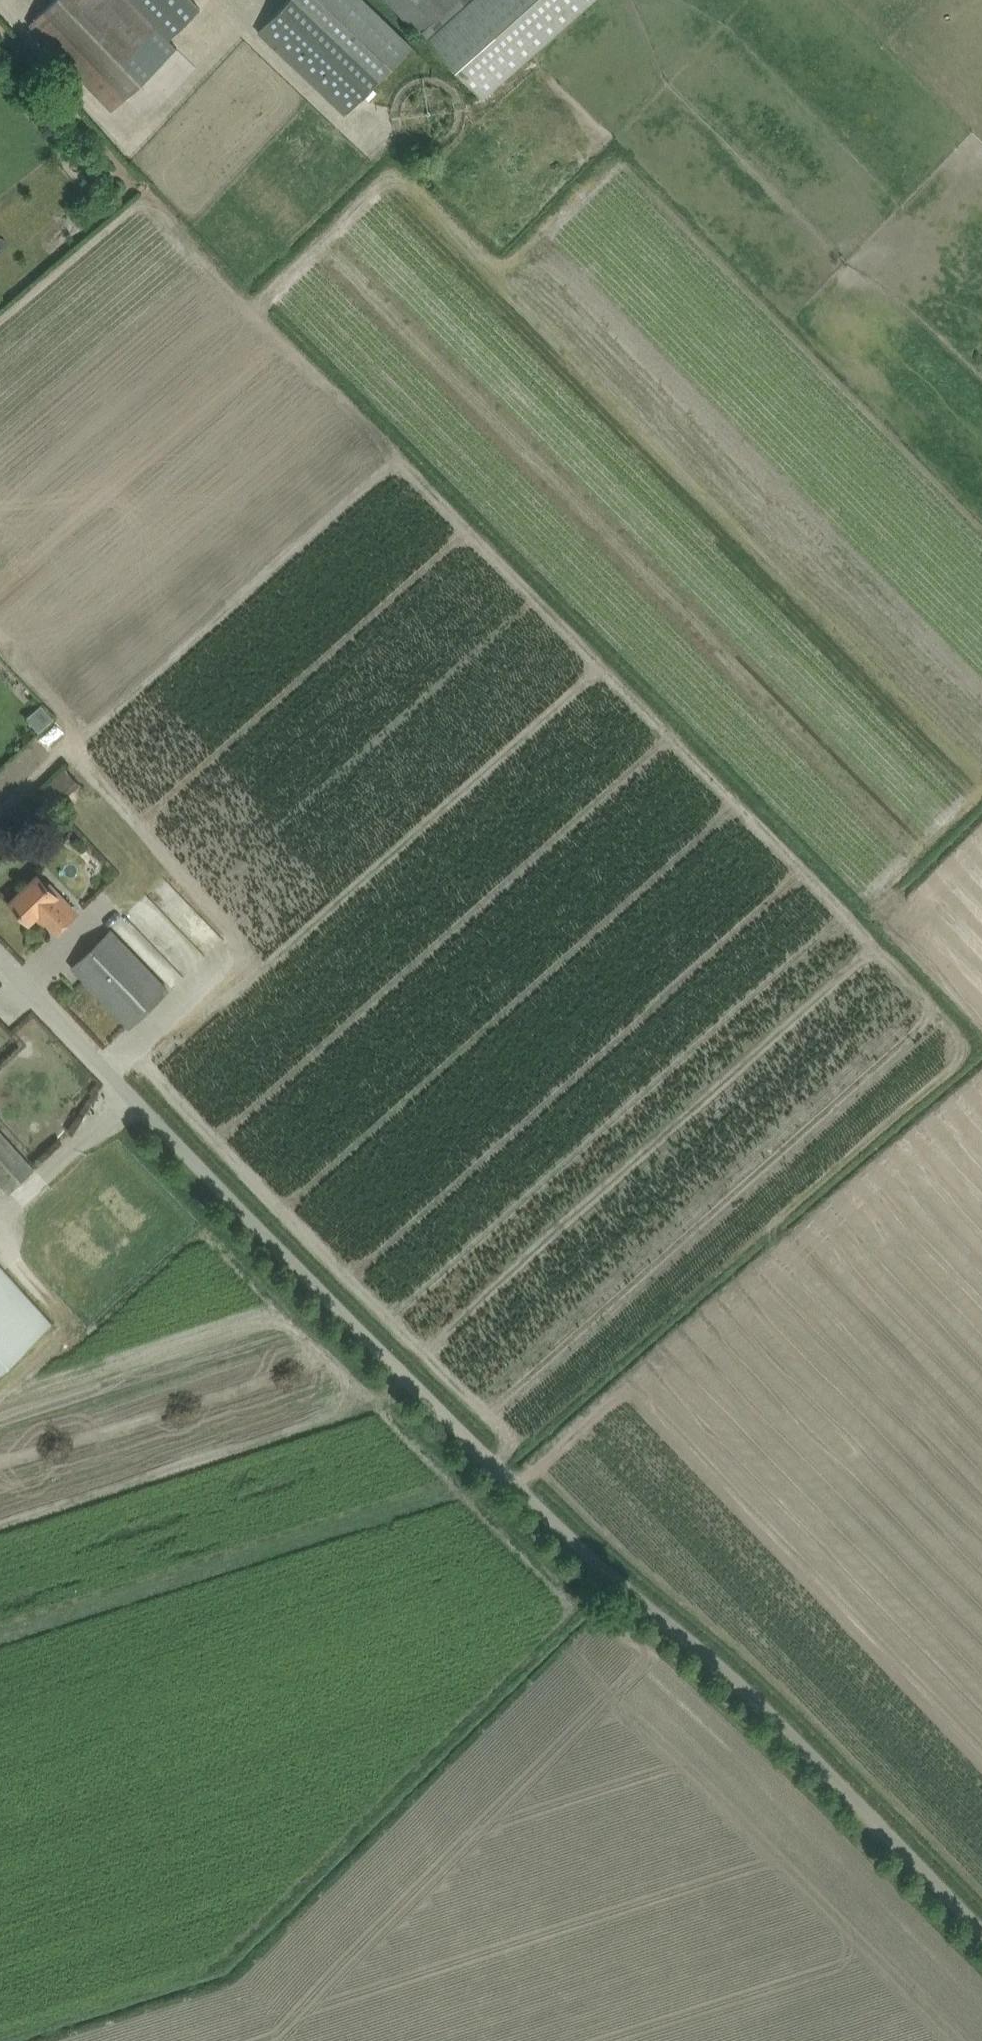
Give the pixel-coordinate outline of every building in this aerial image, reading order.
[(192,0),(54,0),(29,24),(112,110),(177,48),(169,39),(200,9),(192,0)] [(347,116),(414,45),(366,0),(293,0),(260,34),(347,116)] [(416,34),(423,29),(482,95),(592,0),(386,0),(416,34)] [(79,783),(65,768),(37,795),(50,810),(79,783)] [(76,913),(37,873),(9,900),(30,921),(39,912),(57,931),(76,913)] [(140,905),(159,926),(174,912),(156,892),(140,905)] [(112,928),(87,952),(73,966),(129,1025),(169,987),(112,928)] [(164,954),(188,977),(197,968),(173,945),(164,954)] [(7,1192),(34,1168),(0,1131),(0,1184),(7,1192)] [(53,1323),(0,1264),(0,1370),(53,1323)]
